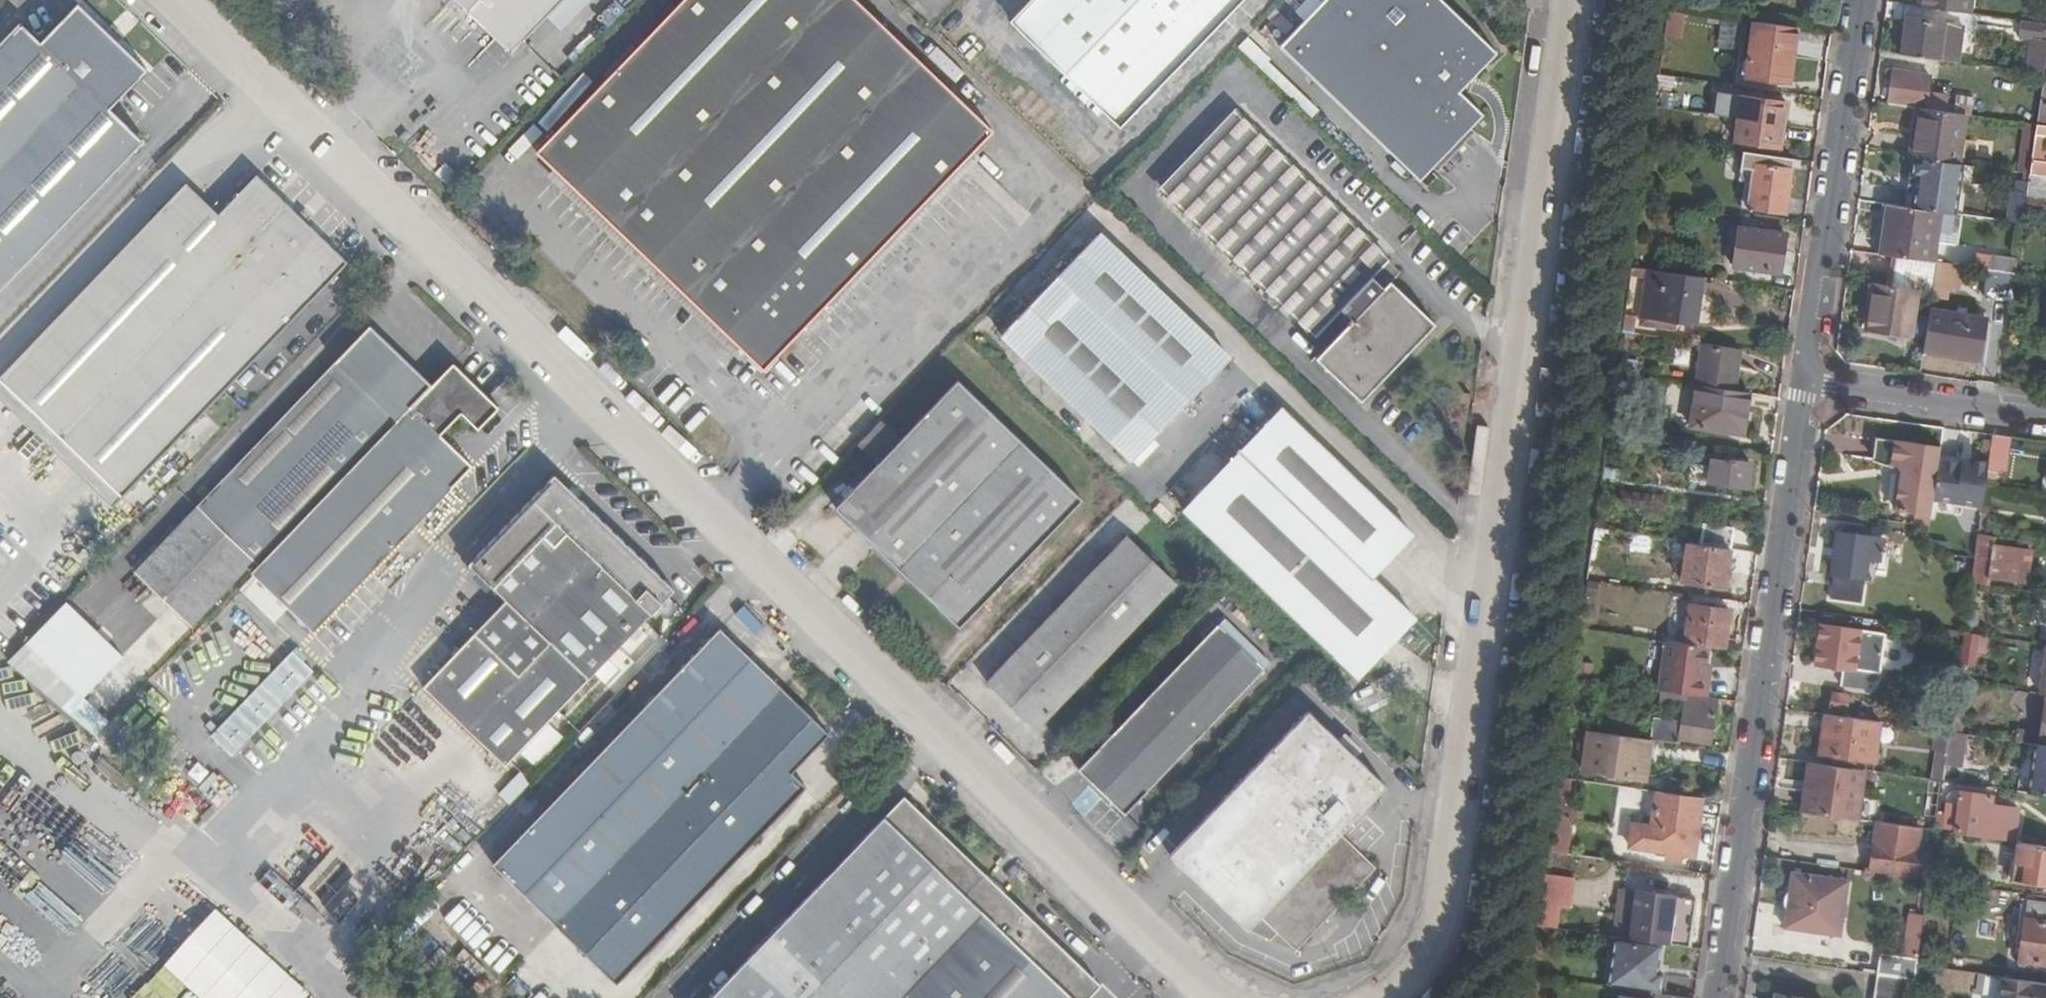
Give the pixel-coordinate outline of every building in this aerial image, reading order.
[(509,52),(559,0),(454,0),(509,52)] [(854,0),(684,0),(537,152),(763,367),(991,129),(854,0)] [(1011,21),(1119,126),(1240,0),(1030,0),(1011,21)] [(1281,44),(1418,178),(1482,115),(1457,91),(1496,52),(1441,0),(1324,0),(1281,44)] [(1919,7),(1967,15),(1969,0),(1920,0),(1919,7)] [(0,45),(0,287),(141,141),(107,109),(144,71),(75,6),(38,43),(19,25),(0,45)] [(1680,39),(1683,18),(1665,15),(1662,36),(1680,39)] [(1906,20),(1901,55),(1954,63),(1960,28),(1906,20)] [(1796,29),(1754,22),(1746,77),(1787,84),(1796,29)] [(2022,23),(2020,39),(2045,43),(2045,26),(2022,23)] [(1892,71),(1887,104),(1916,108),(1964,115),(1970,116),(1972,99),(1952,96),(1951,104),(1945,103),(1945,98),(1925,95),(1927,76),(1892,71)] [(1738,119),(1782,126),(1785,104),(1730,96),(1727,115),(1738,117),(1738,119)] [(1916,108),(1909,158),(1912,158),(1930,161),(1956,165),(1964,115),(1916,108)] [(1434,324),(1391,282),(1385,290),(1372,277),(1388,261),(1390,259),(1237,111),(1161,191),(1315,337),(1342,309),(1354,322),(1319,359),(1361,400),(1434,324)] [(1782,126),(1738,119),(1735,141),(1779,147),(1782,126)] [(2035,126),(2021,124),(2015,173),(2028,174),(2035,126)] [(2045,148),(2045,127),(2035,126),(2028,174),(2028,175),(2040,177),(2045,178),(2045,164),(2044,164),(2045,148)] [(1793,161),(1743,154),(1741,168),(1753,169),(1748,208),(1785,214),(1793,161)] [(1930,161),(1912,158),(1909,177),(1916,178),(1911,208),(1939,212),(1960,215),(1964,184),(1968,184),(1971,167),(1956,165),(1930,161)] [(2015,173),(2013,173),(2007,222),(2021,224),(2023,211),(2025,199),(2028,175),(2028,174),(2015,173)] [(2028,175),(2025,199),(2036,200),(2040,177),(2028,175)] [(218,216),(186,186),(0,379),(0,476),(71,545),(345,263),(256,178),(218,216)] [(2025,199),(2023,211),(2035,212),(2036,200),(2025,199)] [(1879,255),(1887,256),(1931,262),(1939,212),(1911,208),(1886,205),(1879,255)] [(1759,230),(1760,223),(1741,220),(1740,228),(1739,228),(1733,268),(1779,275),(1785,234),(1759,230)] [(1097,234),(1000,335),(1130,459),(1228,358),(1097,234)] [(1916,294),(1931,297),(1933,287),(1936,263),(1931,262),(1887,256),(1883,289),(1871,287),(1866,330),(1903,335),(1906,318),(1912,319),(1916,294)] [(1991,256),(1989,271),(2014,274),(2016,260),(1991,256)] [(1385,290),(1391,282),(1401,272),(1388,261),(1372,277),(1385,290)] [(1960,267),(1936,263),(1933,287),(1956,291),(1960,267)] [(1643,293),(1639,319),(1676,324),(1695,326),(1702,279),(1632,269),(1629,291),(1643,293)] [(2014,274),(1989,271),(1985,270),(1982,298),(2010,302),(2014,274)] [(1928,321),(1923,352),(1977,360),(1983,320),(1929,312),(1928,321)] [(1676,324),(1639,319),(1638,328),(1674,333),(1676,324)] [(258,564),(430,386),(369,327),(133,571),(192,627),(255,561),(258,564)] [(1694,385),(1695,386),(1732,391),(1735,374),(1738,350),(1733,349),(1700,344),(1694,385)] [(1618,362),(1617,370),(1634,372),(1635,364),(1618,362)] [(258,564),(250,573),(312,631),(471,467),(441,440),(464,416),(481,432),(502,410),(452,363),(430,386),(258,564)] [(957,380),(837,507),(959,625),(1080,498),(957,380)] [(1732,391),(1695,386),(1689,428),(1741,436),(1748,393),(1732,391)] [(1280,409),(1183,509),(1359,678),(1416,621),(1372,578),(1413,534),(1280,409)] [(1988,463),(1987,470),(2004,472),(2009,439),(1992,437),(1988,463)] [(1933,450),(1876,441),(1873,460),(1898,469),(1893,510),(1924,515),(1933,450)] [(1709,468),(1690,465),(1689,479),(1746,487),(1749,463),(1710,458),(1709,468)] [(1937,462),(1930,512),(1954,517),(1956,504),(1981,509),(1985,484),(1987,470),(1988,463),(1979,462),(1978,468),(1969,467),(1937,462)] [(552,476),(469,563),(509,602),(424,687),(505,765),(672,591),(552,476)] [(1665,497),(1622,491),(1620,504),(1663,510),(1665,497)] [(1988,514),(1980,513),(1977,534),(1977,535),(1985,536),(1988,514)] [(1704,526),(1702,544),(1730,548),(1732,530),(1704,526)] [(1881,541),(1835,535),(1829,573),(1834,574),(1830,599),(1860,604),(1867,561),(1878,562),(1881,541)] [(1974,559),(1972,575),(2004,579),(2005,569),(2022,572),(2025,551),(1993,546),(1994,537),(1985,536),(1977,535),(1974,559)] [(987,683),(1037,730),(1177,585),(1128,537),(987,683)] [(1729,552),(1685,546),(1681,582),(1724,588),(1729,552)] [(1672,574),(1644,570),(1642,586),(1670,590),(1672,574)] [(240,594),(162,674),(218,727),(296,647),(240,594)] [(1684,639),(1683,644),(1709,647),(1724,650),(1729,610),(1688,605),(1685,626),(1658,622),(1656,635),(1684,639)] [(1978,612),(1967,610),(1964,625),(1976,627),(1978,612)] [(1077,768),(1126,814),(1264,670),(1218,624),(1077,768)] [(1859,632),(1819,626),(1814,665),(1842,669),(1840,686),(1867,690),(1870,673),(1854,670),(1859,632)] [(790,772),(828,733),(721,629),(493,863),(616,982),(804,786),(790,772)] [(1988,637),(1963,633),(1962,646),(1977,648),(1977,645),(1987,646),(1988,637)] [(643,638),(598,685),(608,696),(654,648),(643,638)] [(1661,692),(1707,698),(1709,680),(1704,679),(1709,647),(1683,644),(1665,641),(1658,691),(1661,692)] [(1708,744),(1715,699),(1707,698),(1661,692),(1659,707),(1683,710),(1681,724),(1655,720),(1652,740),(1680,744),(1680,740),(1708,744)] [(1847,697),(1831,695),(1829,710),(1846,713),(1847,697)] [(2040,738),(2029,736),(2028,744),(2033,744),(2045,746),(2045,697),(2040,738)] [(1964,713),(1952,711),(1950,725),(1963,727),(1964,713)] [(1338,832),(1383,786),(1307,713),(1172,854),(1247,927),(1259,915),(1295,950),(1375,868),(1338,832)] [(1879,722),(1823,714),(1818,755),(1873,763),(1879,722)] [(1644,779),(1650,740),(1587,731),(1582,770),(1644,779)] [(1965,734),(1949,732),(1944,765),(1960,768),(1965,734)] [(2045,796),(2045,746),(2033,744),(2026,793),(2045,796)] [(1858,820),(1864,770),(1806,762),(1804,781),(1809,782),(1804,811),(1858,820)] [(1547,851),(1567,852),(1571,781),(1550,780),(1547,851)] [(1701,799),(1655,792),(1651,826),(1633,823),(1629,847),(1666,853),(1665,860),(1680,862),(1681,855),(1693,856),(1701,799)] [(1946,833),(2013,843),(2017,812),(1989,807),(1991,797),(1959,792),(1957,806),(1944,804),(1942,817),(1938,816),(1937,832),(1946,833)] [(711,997),(1088,997),(1100,986),(904,798),(711,997)] [(1380,809),(1359,833),(1370,843),(1392,819),(1380,809)] [(1916,844),(1918,829),(1876,823),(1869,871),(1928,880),(1933,846),(1916,844)] [(1935,831),(1933,842),(1944,843),(1946,833),(1937,832),(1935,831)] [(2017,843),(2012,881),(2045,885),(2045,847),(2017,843)] [(1608,860),(1626,863),(1627,854),(1619,853),(1620,845),(1610,844),(1608,860)] [(272,866),(262,876),(314,921),(322,913),(272,866)] [(1574,878),(1545,873),(1537,925),(1555,927),(1558,906),(1569,908),(1574,878)] [(1845,883),(1792,874),(1784,928),(1838,936),(1845,883)] [(1630,937),(1630,938),(1658,943),(1688,947),(1695,900),(1636,892),(1636,895),(1630,937)] [(1614,935),(1630,937),(1636,895),(1619,893),(1614,935)] [(2026,901),(2019,961),(2045,965),(2045,904),(2026,901)] [(305,995),(210,907),(126,997),(172,997),(183,986),(195,997),(303,997),(305,995)] [(1655,964),(1658,943),(1630,938),(1615,936),(1609,986),(1654,993),(1656,994),(1659,973),(1651,972),(1653,964),(1655,964)] [(1913,980),(1876,974),(1873,997),(1911,997),(1913,980)] [(2001,979),(1999,997),(2045,997),(2045,986),(2001,979)]
